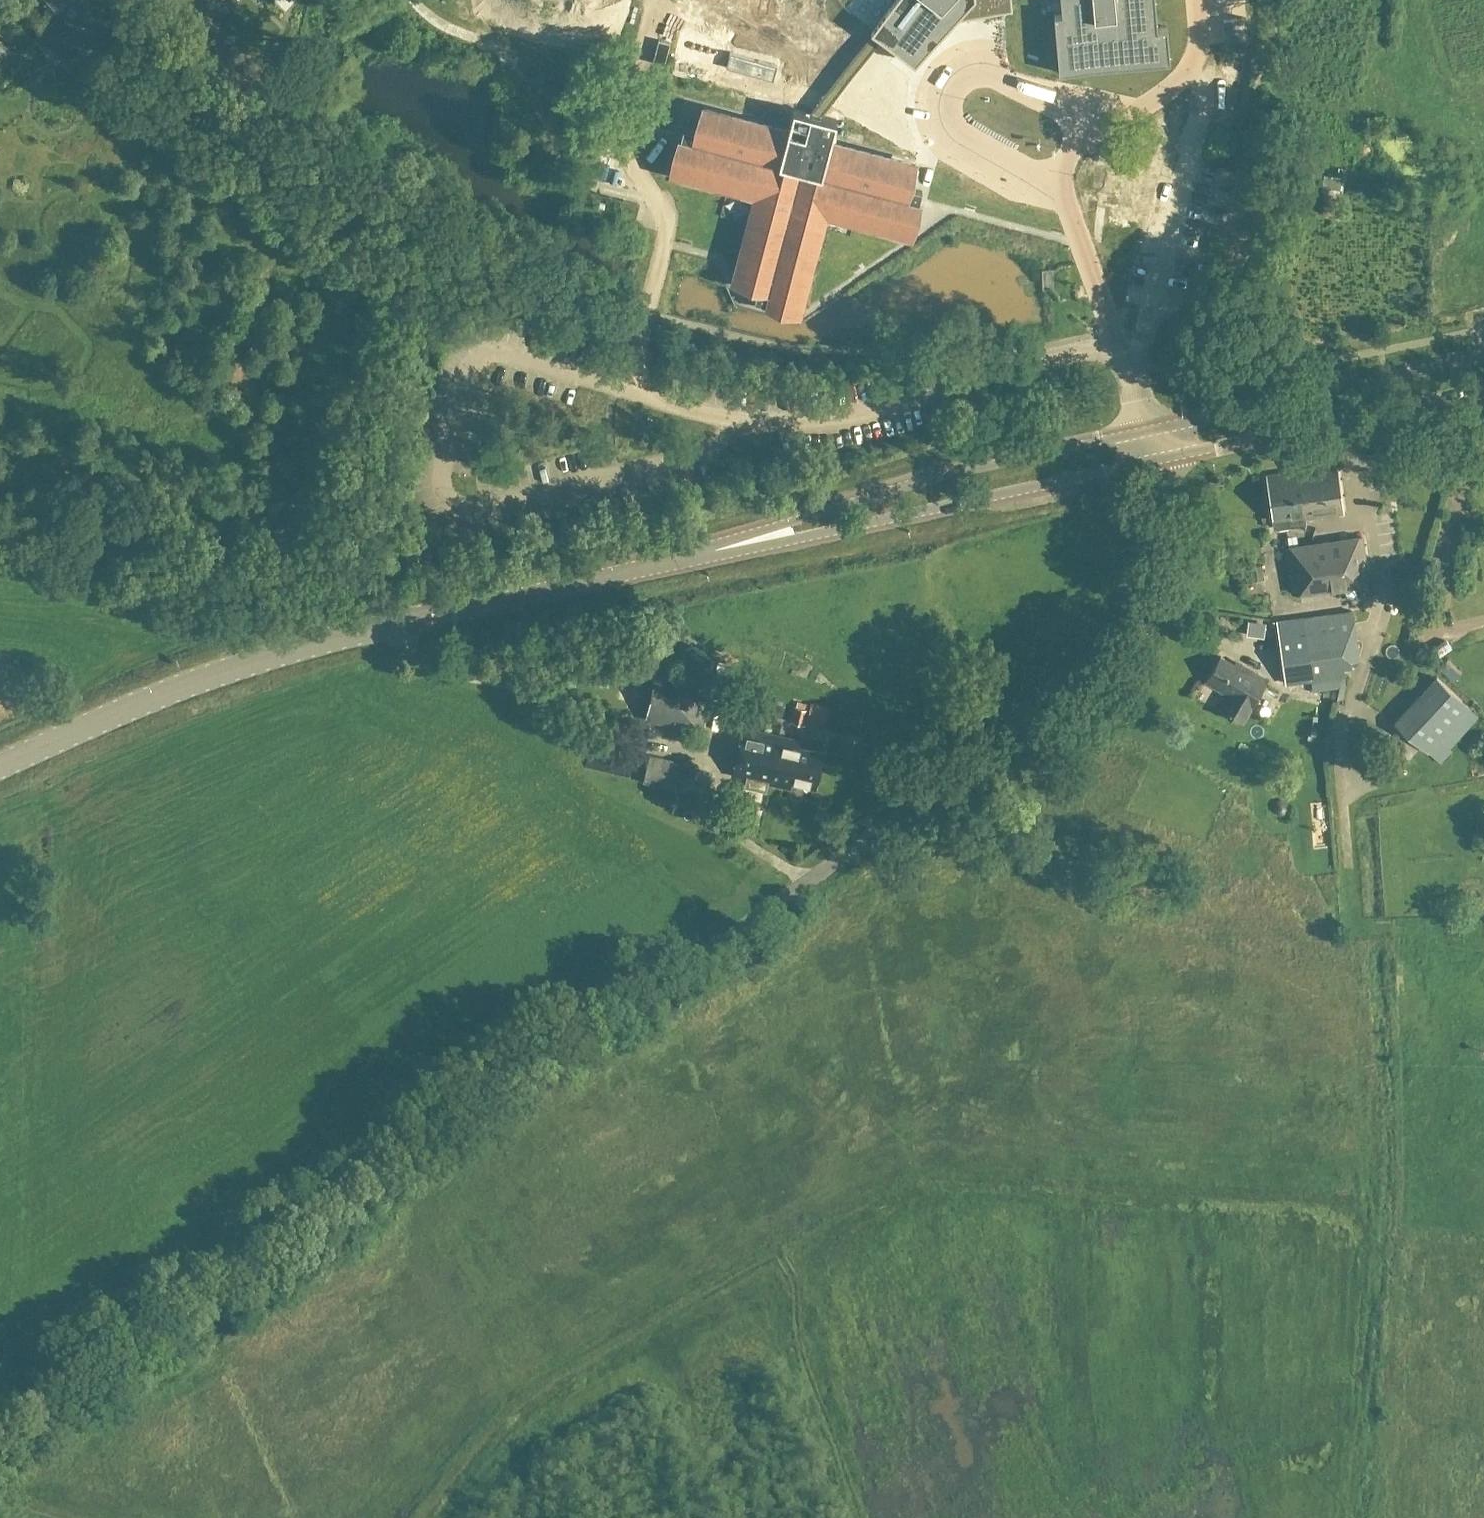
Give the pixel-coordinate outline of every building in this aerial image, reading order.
[(66,18),(50,32),(47,29),(36,39),(54,59),(57,56),(72,72),(114,34),(114,33),(112,35),(99,21),(109,12),(98,0),(50,0),(66,18)] [(811,114),(820,117),(880,37),(899,52),(914,63),(953,20),(1005,12),(1012,11),(1011,0),(896,0),(872,31),(811,114)] [(1061,13),(1053,14),(1058,72),(1169,62),(1166,28),(1157,28),(1154,0),(1060,0),(1061,13)] [(1245,19),(1223,21),(1225,44),(1247,42),(1245,19)] [(777,26),(768,61),(787,66),(796,30),(777,26)] [(771,81),(776,66),(729,53),(725,68),(771,81)] [(1043,114),(1045,94),(999,89),(997,109),(1043,114)] [(820,117),(811,114),(793,110),(787,132),(702,110),(696,133),(683,129),(679,144),(678,144),(670,173),(743,193),(743,192),(749,194),(754,190),(761,201),(755,205),(753,210),(734,283),(757,289),(754,302),(768,306),(768,307),(797,315),(820,228),(822,222),(818,217),(829,210),(832,216),(838,217),(838,218),(911,237),(919,207),(918,207),(922,193),(909,189),(915,166),(830,144),(836,121),(820,117)] [(633,226),(638,206),(574,189),(573,191),(579,193),(575,207),(632,222),(631,226),(633,226)] [(1303,519),(1342,514),(1335,467),(1265,476),(1273,529),(1303,524),(1303,519)] [(1294,594),(1369,583),(1363,538),(1287,548),(1294,594)] [(1343,662),(1360,660),(1353,612),(1304,619),(1313,683),(1345,679),(1343,662)] [(1304,619),(1283,621),(1291,687),(1313,683),(1304,619)] [(1265,680),(1258,675),(1241,665),(1239,669),(1219,658),(1205,682),(1230,697),(1222,711),(1240,722),(1265,680)] [(1441,666),(1452,678),(1461,670),(1450,658),(1441,666)] [(692,697),(698,672),(698,671),(657,660),(644,722),(701,734),(708,700),(692,697)] [(1468,709),(1450,692),(1436,678),(1394,723),(1427,753),(1460,717),(1468,709)] [(1312,703),(1328,706),(1331,692),(1315,689),(1312,703)] [(803,726),(807,711),(793,707),(789,722),(803,726)] [(742,730),(732,776),(747,780),(746,787),(767,792),(769,784),(789,789),(790,783),(814,788),(821,754),(798,748),(799,742),(742,730)] [(685,793),(692,766),(648,756),(642,783),(685,793)]
